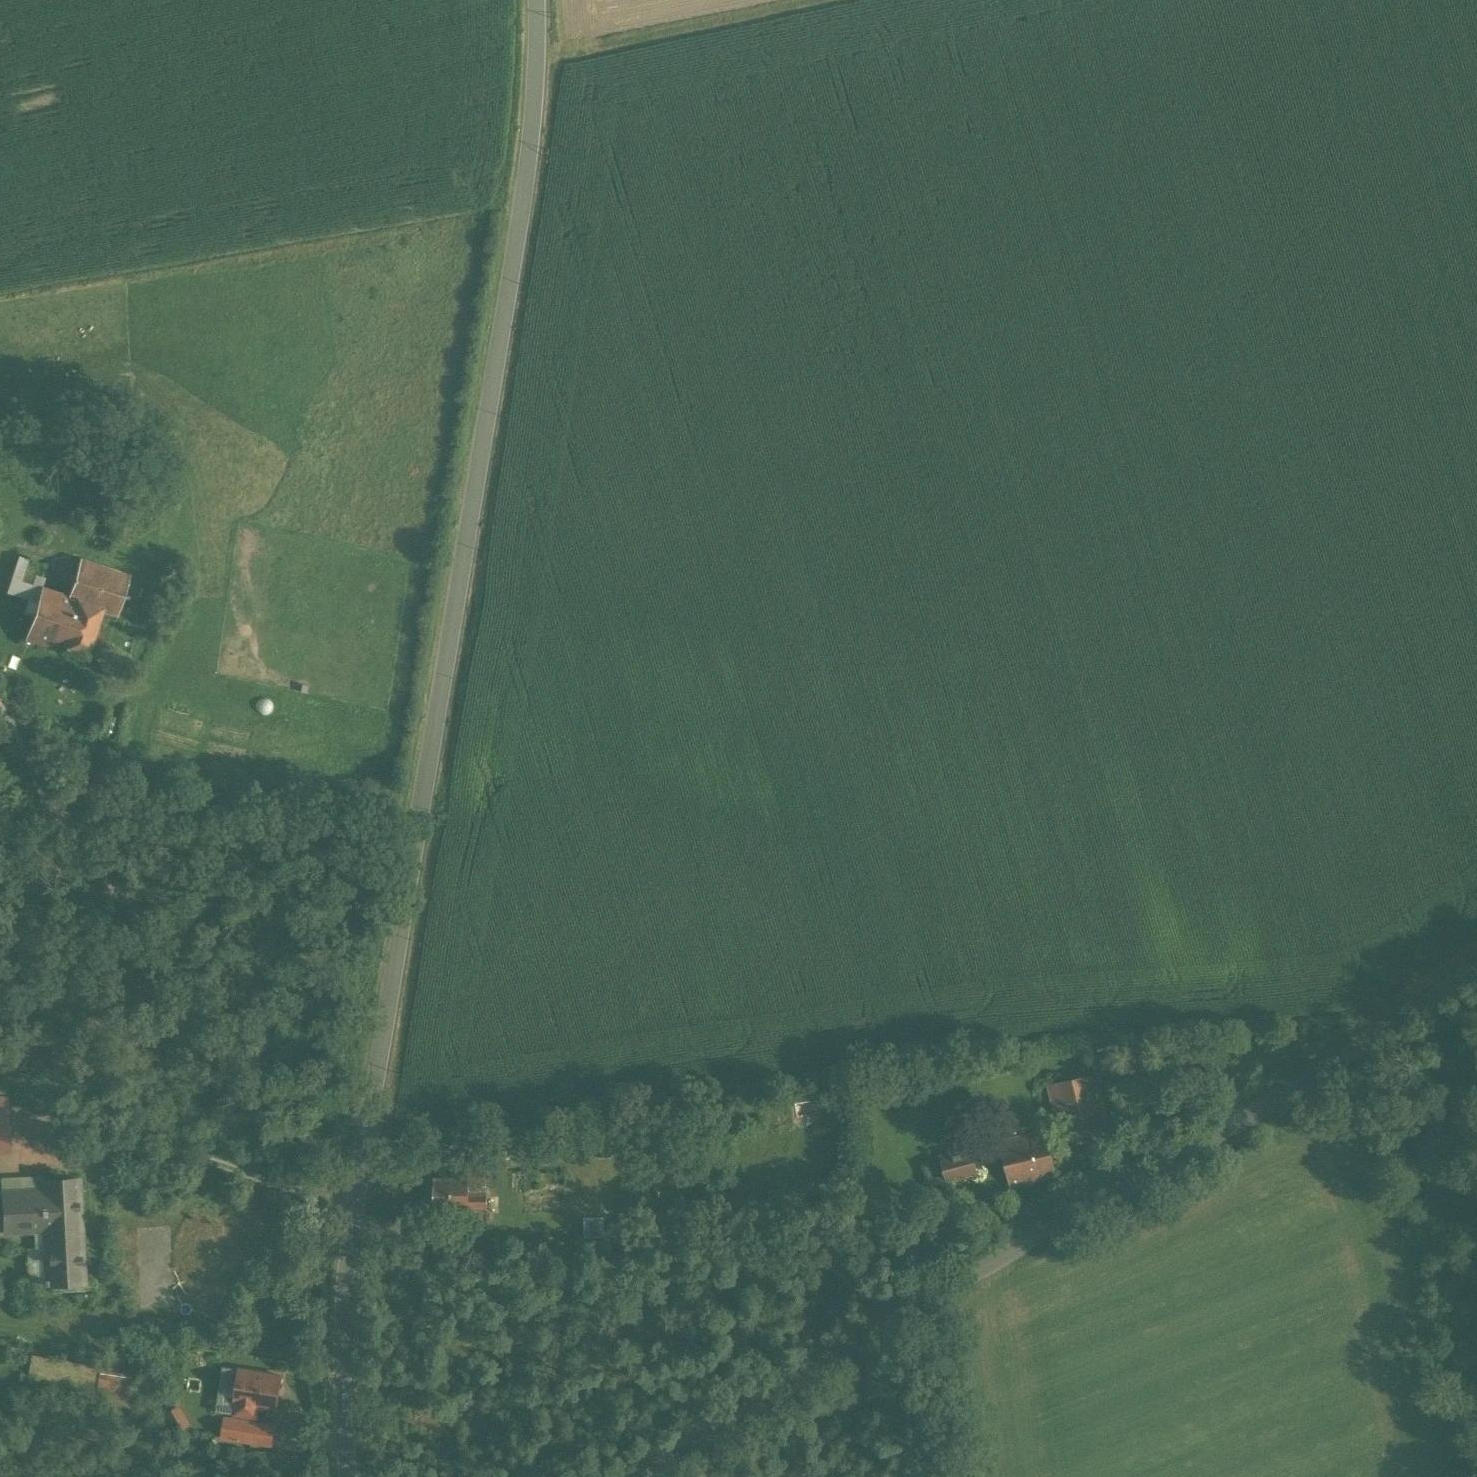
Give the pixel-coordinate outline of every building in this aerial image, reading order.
[(43,565),(20,558),(13,580),(36,587),(43,565)] [(127,575),(78,560),(68,593),(38,584),(21,640),(81,658),(96,609),(114,615),(127,575)] [(1069,1129),(1045,1135),(1049,1149),(1064,1145),(1063,1140),(1072,1137),(1073,1140),(1108,1131),(1105,1114),(1095,1116),(1089,1091),(1079,1096),(1075,1078),(1058,1081),(1069,1129)] [(9,1152),(6,1096),(0,1096),(0,1152),(9,1152)] [(1055,1176),(1049,1149),(1045,1135),(1044,1130),(998,1139),(1008,1186),(1055,1176)] [(970,1147),(940,1156),(947,1180),(976,1172),(970,1147)] [(488,1161),(470,1161),(470,1173),(488,1173),(488,1161)] [(39,1190),(1,1192),(3,1234),(43,1232),(45,1287),(90,1285),(85,1177),(38,1180),(39,1190)] [(469,1177),(435,1177),(435,1211),(486,1211),(486,1193),(469,1193),(469,1177)] [(590,1215),(591,1233),(610,1232),(610,1214),(590,1215)] [(53,1379),(57,1359),(35,1355),(32,1376),(53,1379)] [(239,1369),(234,1402),(236,1402),(234,1414),(255,1417),(257,1405),(276,1408),(281,1376),(239,1369)] [(126,1378),(114,1376),(110,1395),(121,1398),(126,1378)] [(138,1380),(129,1379),(126,1397),(135,1399),(138,1380)]
